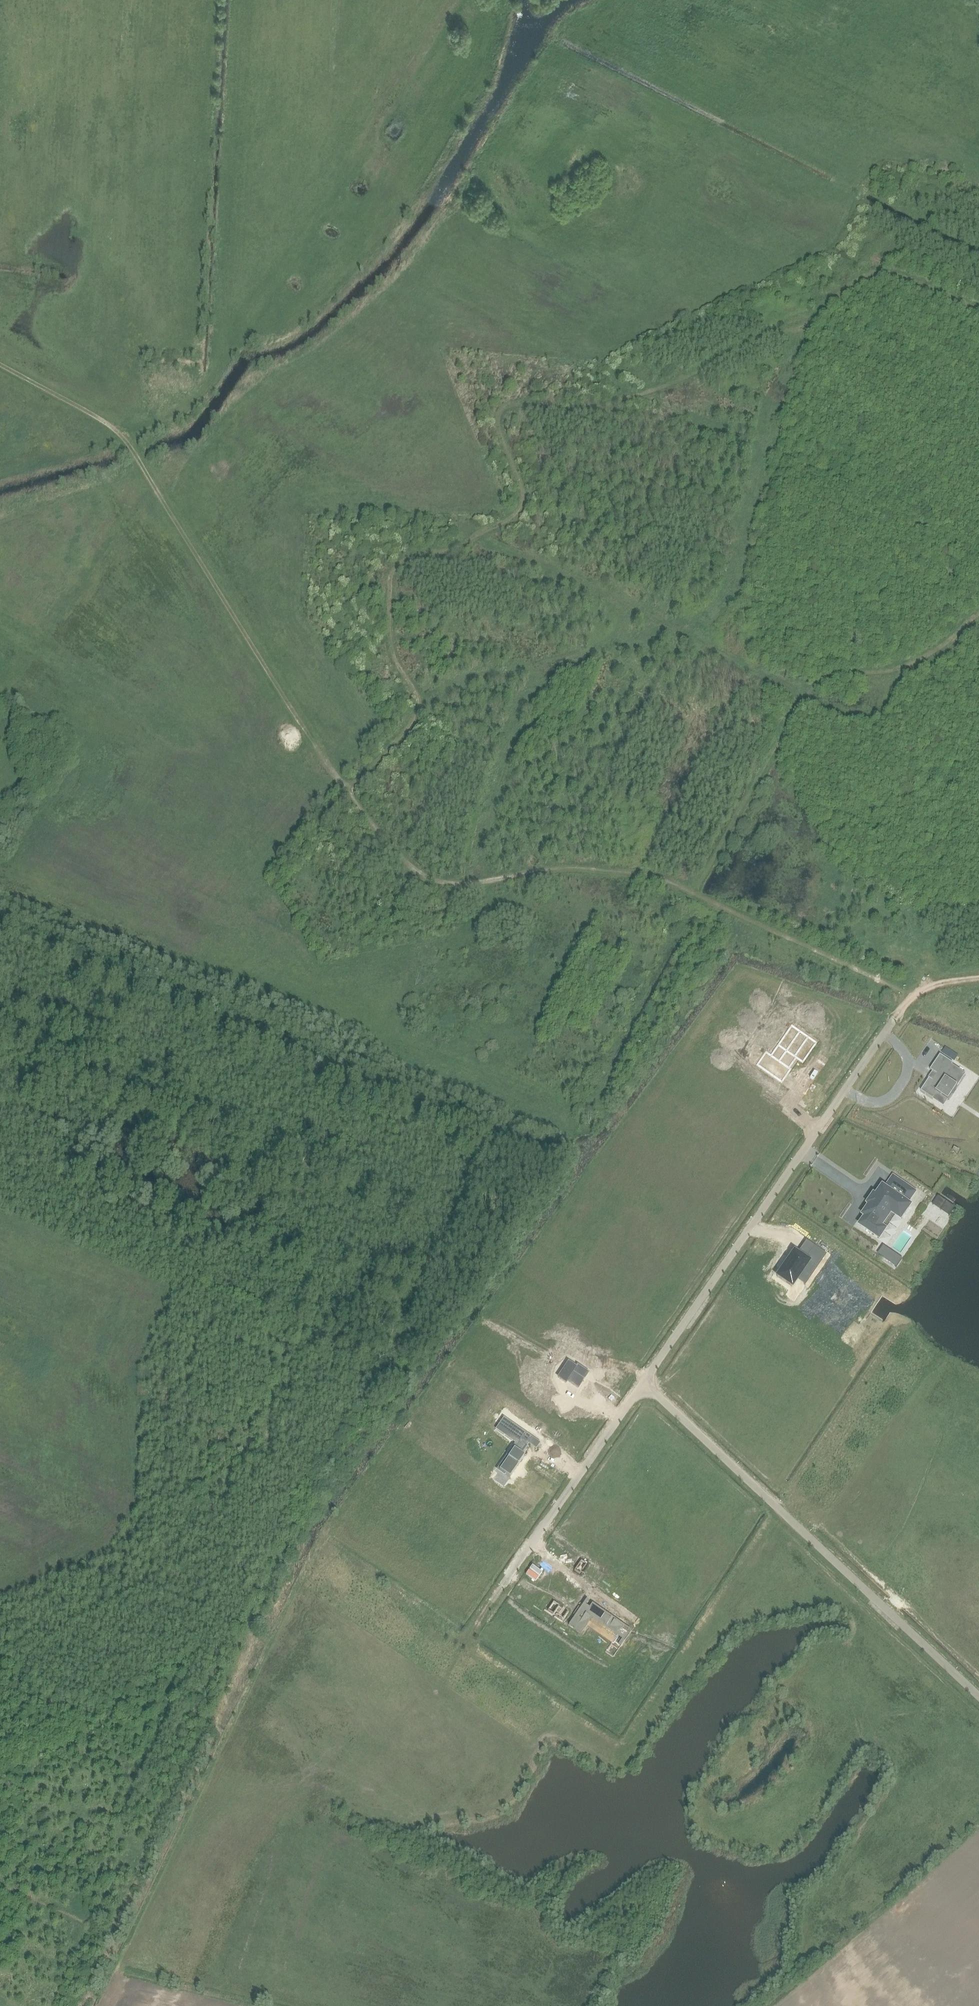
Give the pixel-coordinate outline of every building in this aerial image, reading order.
[(765,1051),(756,1065),(782,1083),(792,1069),(790,1067),(796,1058),(803,1063),(818,1042),(792,1024),(778,1045),(771,1055),(765,1051)] [(930,1078),(921,1091),(933,1098),(937,1092),(948,1099),(966,1073),(952,1064),(953,1063),(944,1057),(940,1054),(930,1069),(933,1071),(934,1071),(937,1073),(932,1080),(930,1078)] [(795,1102),(804,1108),(808,1103),(798,1097),(795,1102)] [(866,1217),(860,1225),(879,1238),(885,1230),(881,1227),(891,1212),(901,1219),(910,1206),(906,1203),(914,1192),(899,1181),(891,1193),(883,1187),(876,1197),(874,1195),(868,1204),(870,1205),(864,1215),(866,1217)] [(794,1251),(777,1276),(792,1287),(803,1272),(810,1277),(825,1254),(815,1247),(806,1260),(794,1251)] [(893,1253),(887,1261),(892,1264),(898,1256),(893,1253)] [(566,1359),(553,1378),(563,1384),(565,1382),(577,1391),(590,1372),(577,1363),(575,1365),(566,1359)] [(554,1406),(562,1412),(569,1402),(560,1397),(554,1406)] [(524,1456),(519,1452),(521,1450),(522,1451),(526,1446),(525,1445),(526,1443),(528,1444),(532,1438),(504,1418),(498,1427),(519,1442),(514,1449),(499,1470),(509,1477),(524,1456)] [(581,1561),(575,1570),(580,1573),(586,1565),(581,1561)] [(554,1601),(548,1610),(554,1613),(559,1605),(554,1601)] [(576,1615),(570,1624),(583,1632),(593,1617),(618,1634),(625,1624),(593,1603),(588,1610),(584,1607),(577,1616),(576,1615)]
